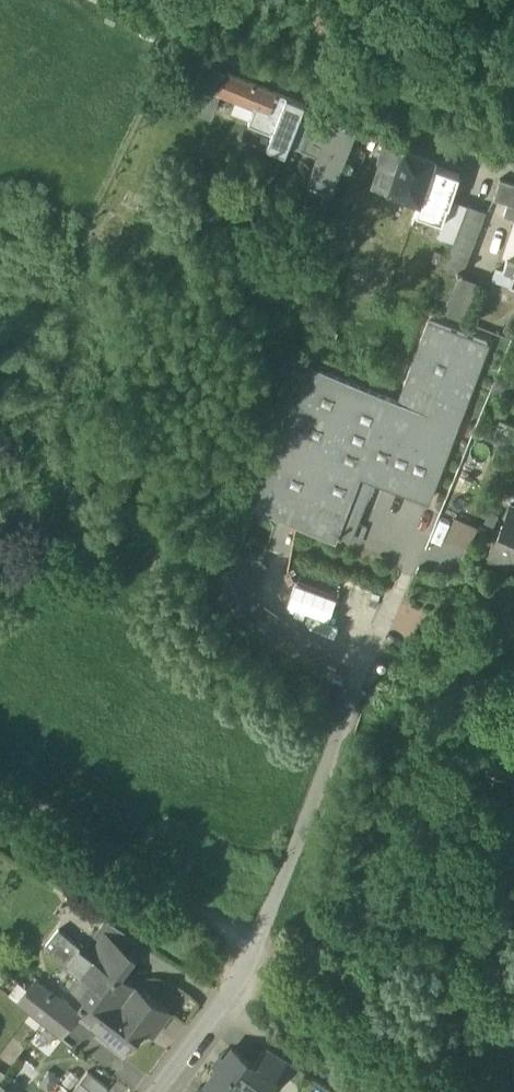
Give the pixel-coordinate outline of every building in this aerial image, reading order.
[(208,114),(215,98),(217,92),(224,75),(226,71),(194,58),(194,63),(189,88),(182,103),(208,114)] [(217,92),(254,107),(277,116),(271,131),(266,145),(284,152),(288,144),(301,111),(304,103),(286,95),(226,71),(224,75),(217,92)] [(247,122),(271,131),(277,116),(254,107),(247,122)] [(288,144),(300,148),(314,116),(301,111),(288,144)] [(300,148),(317,156),(330,123),(314,116),(300,148)] [(332,118),(330,123),(317,156),(307,180),(322,186),(323,186),(329,188),(354,126),(348,124),(348,123),(338,119),(338,120),(332,118)] [(372,181),(420,198),(432,165),(434,155),(384,137),(377,158),(380,159),(372,181)] [(459,174),(432,165),(420,198),(415,211),(442,221),(447,204),(448,205),(451,198),(459,174)] [(513,205),(513,184),(500,179),(494,198),(507,203),(513,205)] [(437,235),(452,241),(466,204),(451,198),(448,205),(447,204),(442,221),(437,235)] [(507,203),(504,214),(513,218),(513,205),(507,203)] [(448,255),(466,262),(486,211),(468,204),(448,255)] [(439,266),(462,274),(466,262),(448,255),(444,254),(439,266)] [(430,301),(448,309),(461,277),(442,270),(430,301)] [(252,507),(335,540),(350,500),(363,505),(373,479),(427,500),(479,364),(480,365),(487,346),(486,346),(487,343),(420,316),(394,384),(312,352),(252,507)] [(346,545),(363,505),(350,500),(335,540),(346,545)] [(513,556),(513,506),(510,504),(486,558),(507,567),(512,555),(513,556)] [(444,539),(468,549),(477,529),(454,518),(444,539)] [(218,604),(241,620),(245,609),(262,563),(236,554),(218,604)] [(291,583),(283,604),(327,619),(335,597),(291,583)] [(326,664),(245,609),(241,620),(321,673),(326,664)] [(321,673),(333,680),(338,670),(326,664),(321,673)] [(103,932),(129,952),(138,940),(104,918),(93,934),(98,938),(103,932)] [(44,947),(80,974),(94,955),(88,951),(86,950),(58,929),(44,947)] [(98,938),(93,945),(98,950),(94,955),(117,973),(132,954),(129,952),(103,932),(98,938)] [(88,951),(94,955),(98,950),(93,945),(88,951)] [(122,1001),(131,989),(115,977),(117,973),(94,955),(80,974),(71,985),(93,1001),(103,987),(122,1001)] [(133,985),(117,973),(115,977),(131,989),(134,986),(133,985)] [(131,989),(122,1001),(147,1020),(143,1025),(150,1030),(151,1031),(152,1030),(151,1030),(166,1010),(167,1010),(168,1009),(166,1008),(135,984),(134,983),(133,984),(133,985),(134,986),(131,989)] [(124,1050),(143,1025),(147,1020),(122,1001),(103,987),(93,1001),(81,1017),(98,1030),(98,1031),(105,1036),(102,1041),(103,1042),(104,1041),(120,1053),(119,1054),(121,1055),(124,1050)] [(59,1037),(68,1026),(42,1005),(43,1004),(27,990),(17,1003),(34,1016),(59,1037)] [(52,993),(43,1004),(42,1005),(68,1026),(78,1013),(52,993)] [(253,1065),(274,1080),(287,1061),(266,1047),(253,1065)] [(215,1091),(243,1091),(246,1087),(253,1091),(268,1091),(275,1081),(274,1080),(253,1065),(231,1049),(205,1085),(215,1091)] [(71,1091),(105,1091),(108,1088),(87,1072),(71,1091)]
